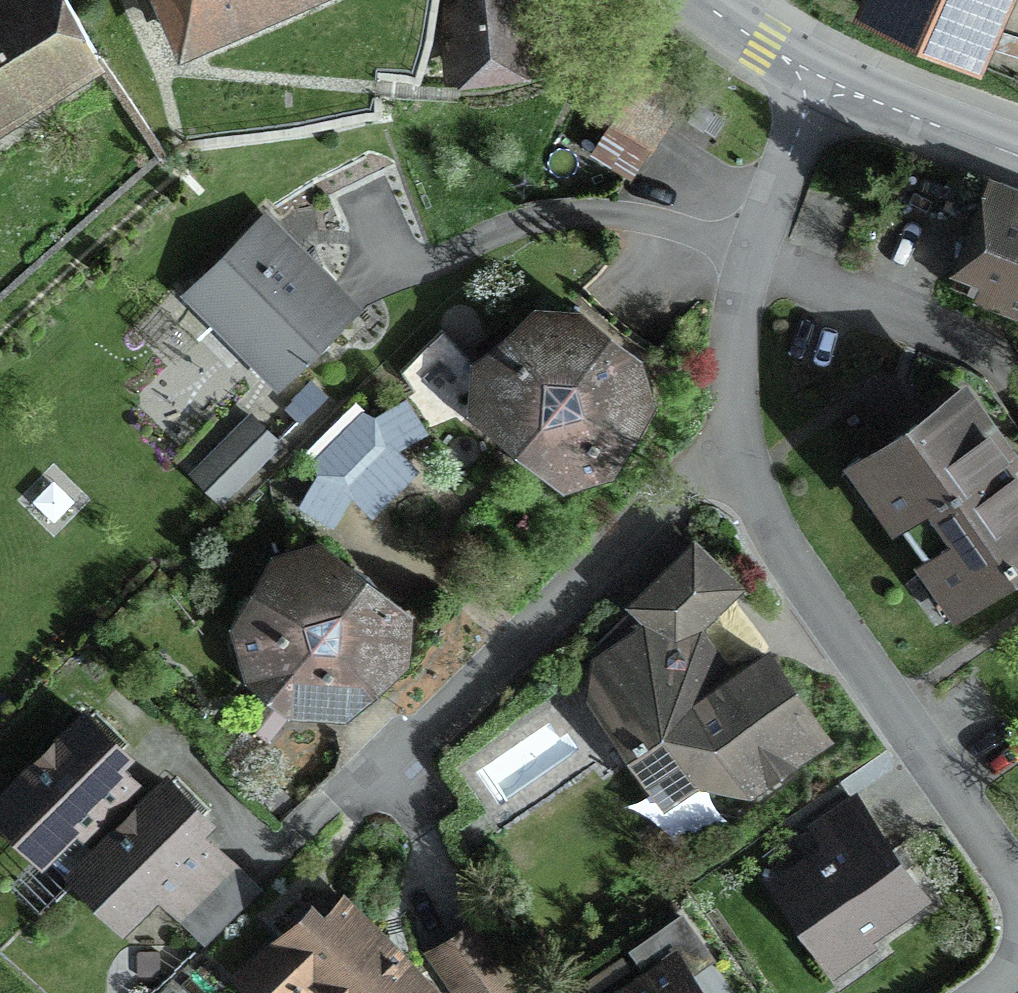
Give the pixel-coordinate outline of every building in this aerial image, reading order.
[(59,0),(0,0),(0,112),(89,56),(59,0)] [(184,41),(278,0),(167,0),(184,41)] [(458,66),(527,58),(521,0),(451,0),(458,66)] [(993,0),(882,0),(877,13),(970,54),(993,0)] [(627,177),(682,91),(629,56),(591,116),(610,128),(594,154),(627,177)] [(702,129),(714,112),(699,102),(688,119),(702,129)] [(991,202),(957,287),(1017,312),(1017,213),(991,202)] [(281,380),(353,307),(261,217),(201,278),(258,335),(247,346),(281,380)] [(618,364),(616,357),(585,332),(577,332),(578,313),(537,310),(477,362),(475,396),(493,398),(505,407),(511,429),(519,435),(532,420),(542,428),(530,444),(541,453),(553,446),(571,461),(577,478),(610,468),(648,399),(636,359),(618,364)] [(1017,562),(1017,470),(964,393),(862,463),(959,603),(1017,562)] [(425,429),(405,397),(374,416),(363,411),(314,460),(319,472),(300,503),(333,522),(351,491),(348,481),(386,445),(396,448),(425,429)] [(220,498),(276,441),(251,416),(195,473),(220,498)] [(326,569),(318,544),(275,556),(236,626),(246,660),(262,656),(284,673),(270,691),(291,708),(342,712),(403,659),(406,614),(379,612),(380,599),(375,594),(377,590),(371,591),(348,573),(348,567),(345,570),(339,565),(326,569)] [(673,679),(641,633),(600,662),(595,690),(636,749),(645,743),(659,764),(687,768),(707,754),(723,777),(751,782),(821,734),(767,656),(714,693),(694,664),(673,679)] [(78,871),(121,829),(100,808),(127,781),(111,764),(122,753),(86,717),(0,803),(0,807),(71,879),(78,871)] [(196,903),(174,880),(207,848),(191,831),(202,819),(167,783),(78,871),(123,917),(147,893),(161,894),(183,916),(196,903)] [(856,934),(918,891),(871,823),(780,886),(820,943),(843,927),(856,934)] [(344,898),(322,920),(310,908),(243,979),(257,992),(296,992),(303,987),(308,992),(431,992),(435,989),(397,951),(391,956),(381,946),(387,941),(344,898)] [(518,980),(476,919),(432,951),(461,992),(500,992),(518,980)] [(669,961),(623,992),(692,992),(669,961)]
